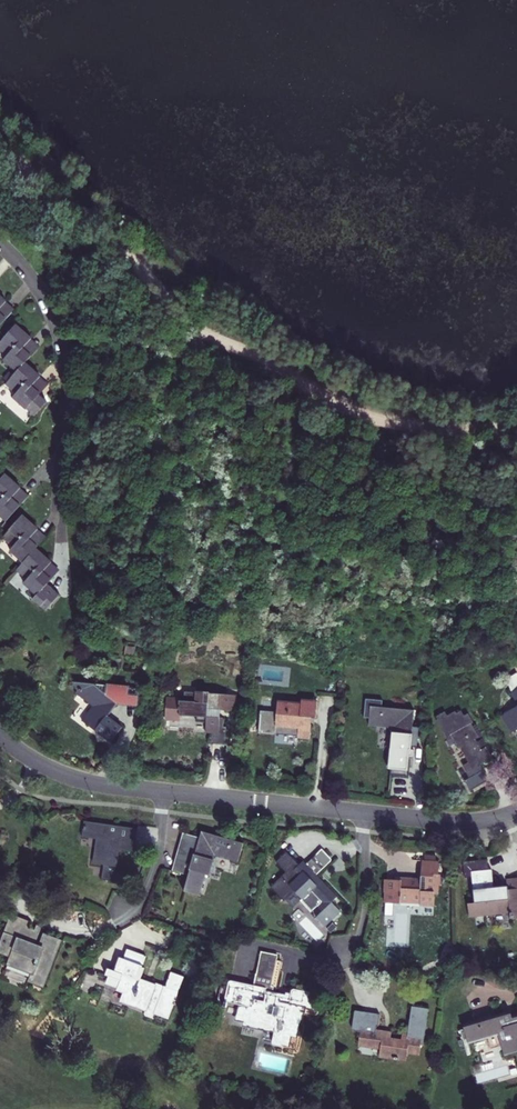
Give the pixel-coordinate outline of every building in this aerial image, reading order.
[(6,318),(13,311),(3,301),(0,305),(0,321),(2,322),(6,318)] [(23,364),(28,358),(18,350),(28,339),(14,326),(0,342),(0,354),(4,357),(1,361),(15,373),(23,364)] [(37,348),(28,339),(18,350),(28,358),(37,348)] [(26,389),(36,377),(23,364),(15,373),(3,386),(13,395),(9,400),(35,423),(44,412),(45,404),(36,397),(26,389)] [(46,386),(36,377),(26,389),(36,397),(46,386)] [(17,488),(2,475),(0,477),(0,521),(3,524),(16,509),(6,500),(17,488)] [(27,497),(17,488),(6,500),(16,509),(22,502),(27,497)] [(25,541),(35,530),(20,517),(0,539),(10,548),(7,552),(21,565),(34,550),(25,541)] [(25,541),(34,550),(44,539),(35,530),(25,541)] [(21,565),(14,573),(23,581),(19,585),(34,597),(30,602),(42,612),(58,594),(46,584),(48,581),(38,573),(47,561),(34,550),(21,565)] [(58,570),(47,561),(38,573),(48,581),(58,570)] [(75,696),(81,700),(91,707),(81,722),(111,743),(122,727),(107,717),(117,703),(134,705),(136,687),(74,684),(75,689),(77,689),(77,694),(75,696)] [(509,694),(516,706),(500,717),(510,734),(516,729),(516,690),(509,694)] [(215,741),(217,716),(232,717),(234,696),(194,693),(194,702),(180,701),(180,705),(167,704),(165,726),(178,727),(178,721),(204,723),(203,740),(215,741)] [(296,740),(305,740),(309,741),(311,718),(314,718),(316,700),(300,699),(300,703),(277,701),(276,712),(259,711),(257,733),(296,737),(296,740)] [(408,753),(412,712),(379,709),(379,702),(362,700),(360,719),(368,720),(367,727),(390,729),(387,763),(388,763),(387,779),(405,781),(407,760),(413,761),(414,754),(408,753)] [(476,737),(469,724),(471,723),(466,714),(462,717),(458,711),(454,714),(453,711),(445,716),(442,712),(434,717),(435,719),(433,720),(445,741),(450,738),(454,745),(456,744),(468,764),(463,766),(470,778),(463,782),(469,791),(485,781),(480,772),(482,771),(479,765),(482,763),(483,765),(492,760),(484,747),(479,750),(473,739),(476,737)] [(135,830),(83,822),(81,838),(96,841),(93,864),(103,865),(101,881),(115,883),(117,874),(114,874),(117,851),(132,853),(135,830)] [(178,849),(171,872),(186,877),(182,893),(198,897),(204,876),(208,877),(214,857),(237,864),(242,845),(200,833),(198,839),(194,853),(178,849)] [(194,853),(198,839),(182,834),(178,849),(194,853)] [(303,865),(300,862),(296,866),(283,854),(273,863),(284,873),(269,889),(281,901),(291,892),(301,902),(300,903),(311,912),(314,909),(319,913),(313,919),(324,928),(339,913),(337,909),(342,904),(314,876),(328,862),(317,851),(303,865)] [(394,881),(382,880),(382,893),(385,893),(385,904),(399,904),(400,901),(420,901),(421,904),(434,904),(434,893),(437,893),(437,882),(440,882),(440,870),(436,870),(437,859),(419,858),(418,876),(394,877),(394,881)] [(469,877),(473,902),(465,903),(467,918),(509,913),(509,918),(516,917),(516,878),(505,879),(506,890),(492,892),(490,875),(487,875),(486,865),(462,867),(463,878),(469,877)] [(9,916),(0,941),(0,954),(9,957),(5,967),(29,975),(27,983),(43,988),(61,941),(43,934),(38,946),(33,944),(39,928),(35,926),(32,930),(26,929),(27,923),(9,916)] [(336,928),(332,924),(326,930),(330,934),(336,928)] [(264,955),(260,954),(252,988),(227,984),(223,1003),(236,1006),(233,1022),(242,1024),(242,1027),(272,1034),(270,1045),(287,1049),(289,1038),(295,1040),(292,1052),(288,1052),(288,1055),(296,1055),(303,1026),(298,1025),(300,1012),(303,1013),(305,1009),(312,1010),(314,996),(291,991),(289,995),(284,993),(282,996),(276,995),(280,976),(277,974),(280,964),(276,963),(278,955),(265,951),(264,955)] [(115,990),(115,991),(122,994),(119,1003),(143,1012),(145,1017),(150,1021),(153,1015),(167,1019),(181,977),(168,973),(163,987),(139,979),(142,968),(140,968),(143,958),(124,952),(121,962),(116,960),(112,974),(105,972),(103,979),(108,980),(106,987),(115,990)] [(378,1015),(353,1012),(350,1032),(357,1033),(356,1047),(378,1050),(377,1059),(402,1062),(403,1055),(415,1057),(417,1043),(420,1044),(424,1011),(409,1008),(405,1034),(375,1029),(378,1015)] [(462,1028),(467,1044),(495,1037),(500,1056),(516,1051),(516,1016),(509,1018),(508,1014),(462,1028)]
